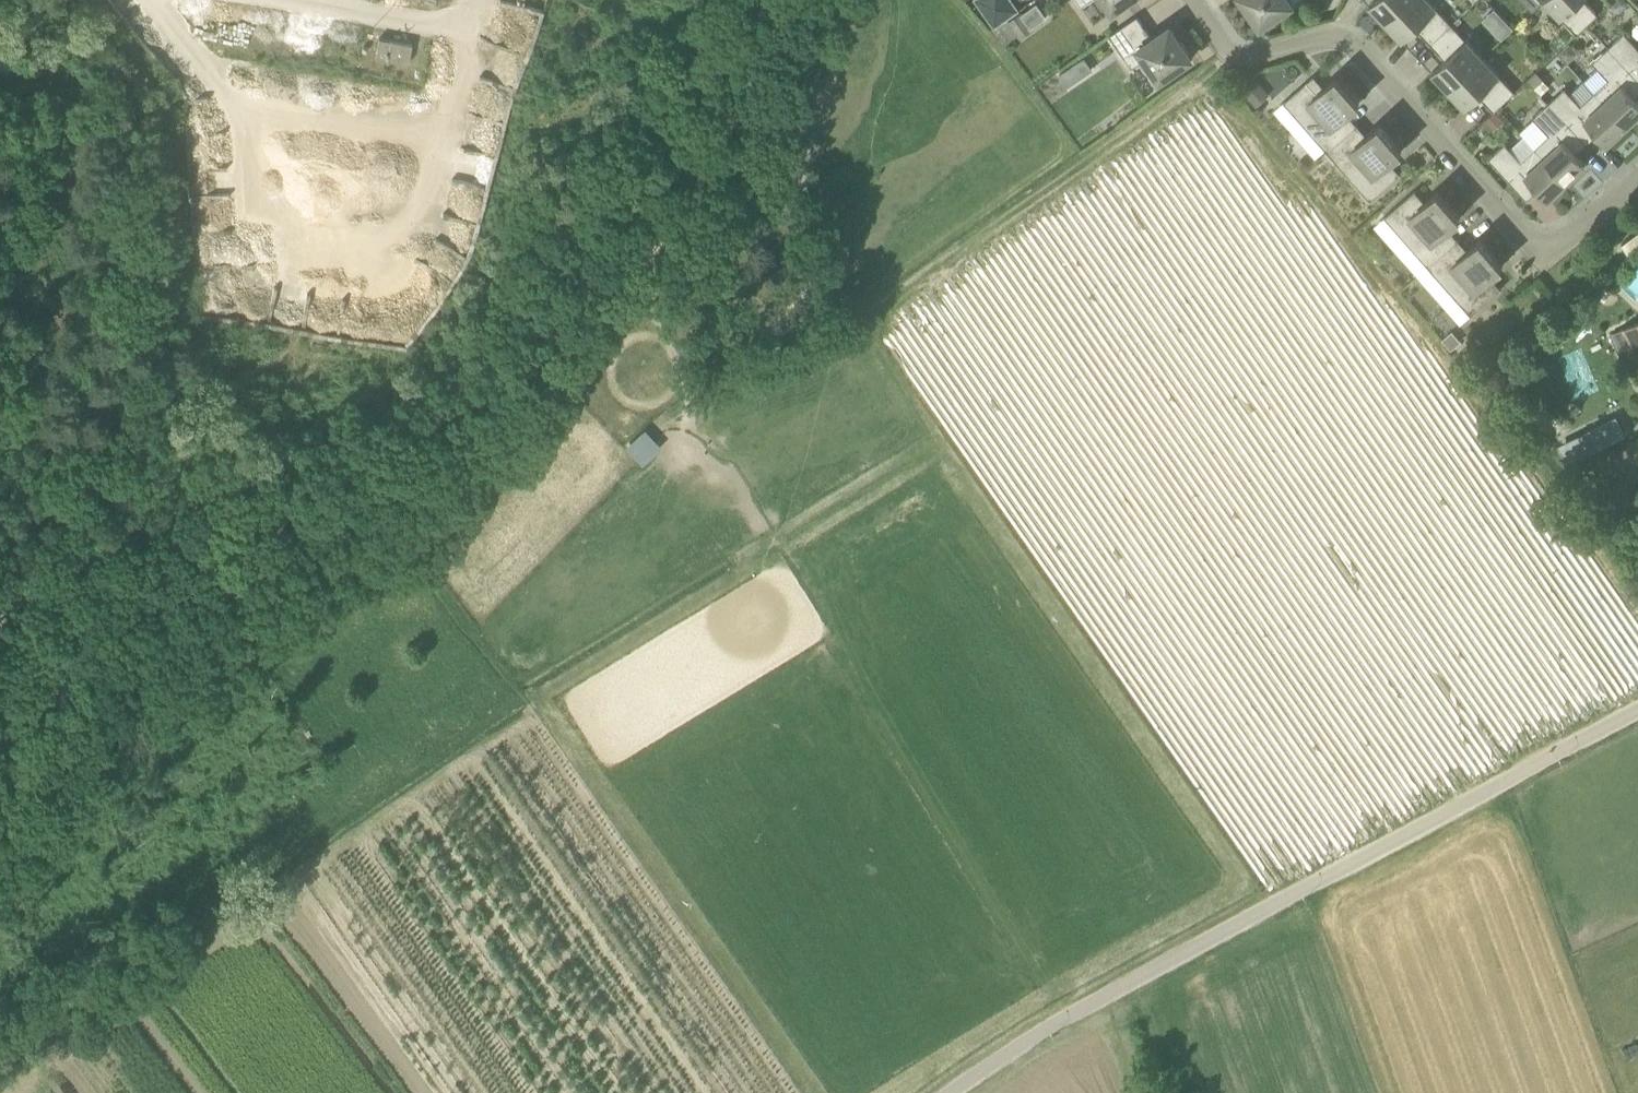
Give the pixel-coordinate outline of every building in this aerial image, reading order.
[(1020,9),(1013,0),(976,0),(995,27),(1020,9)] [(1113,11),(1128,0),(1105,0),(1113,11)] [(1261,26),(1293,4),(1290,0),(1243,0),(1261,26)] [(1386,22),(1410,0),(1374,0),(1370,4),(1386,22)] [(1386,22),(1403,40),(1416,28),(1431,44),(1452,24),(1430,0),(1410,0),(1386,22)] [(1577,34),(1598,14),(1585,0),(1545,0),(1577,34)] [(1626,6),(1626,1),(1625,0),(1614,0),(1612,2),(1611,8),(1615,12),(1620,11),(1626,6)] [(1501,38),(1514,27),(1495,6),(1483,17),(1501,38)] [(1034,27),(1023,12),(1022,11),(1008,21),(1021,39),(1035,28),(1034,27)] [(1170,25),(1152,38),(1138,16),(1109,35),(1132,68),(1145,58),(1160,80),(1193,57),(1170,25)] [(1432,71),(1449,89),(1483,57),(1452,24),(1431,44),(1446,60),(1432,71)] [(1608,47),(1637,79),(1637,47),(1624,32),(1608,47)] [(380,38),(376,57),(409,63),(412,44),(380,38)] [(1568,62),(1578,53),(1569,43),(1559,52),(1568,62)] [(1595,92),(1626,126),(1637,115),(1637,100),(1636,98),(1637,96),(1637,79),(1608,47),(1592,62),(1608,79),(1595,92)] [(1483,57),(1449,89),(1466,107),(1478,95),(1494,111),(1515,91),(1483,57)] [(1078,80),(1069,67),(1058,75),(1067,88),(1078,80)] [(1536,87),(1543,80),(1544,79),(1536,71),(1527,80),(1535,88),(1536,87)] [(1284,101),(1327,151),(1353,129),(1343,118),(1359,103),(1336,77),(1325,87),(1314,75),(1284,101)] [(1270,94),(1257,79),(1244,92),(1256,106),(1270,94)] [(1626,126),(1595,92),(1580,105),(1564,88),(1549,102),(1587,143),(1597,134),(1607,144),(1626,126)] [(1549,135),(1535,147),(1567,181),(1586,163),(1577,153),(1587,143),(1549,102),(1532,118),(1549,135)] [(1495,129),(1504,120),(1495,111),(1485,120),(1495,129)] [(1353,129),(1327,151),(1370,200),(1401,174),(1400,173),(1395,177),(1385,166),(1402,152),(1379,125),(1362,140),(1353,129)] [(1567,181),(1535,147),(1524,135),(1510,148),(1505,143),(1489,158),(1527,199),(1538,189),(1547,199),(1567,181)] [(1385,217),(1429,266),(1454,244),(1444,233),(1460,218),(1437,192),(1421,207),(1411,196),(1416,192),(1385,217)] [(1454,244),(1429,266),(1472,315),(1501,289),(1491,277),(1503,267),(1480,241),(1464,255),(1454,244)] [(1633,324),(1621,330),(1635,359),(1637,357),(1637,321),(1633,324)] [(1452,349),(1461,341),(1453,330),(1443,339),(1452,349)] [(1552,447),(1559,462),(1616,432),(1607,416),(1577,432),(1578,433),(1552,447)] [(640,463),(659,445),(643,427),(624,445),(640,463)]
